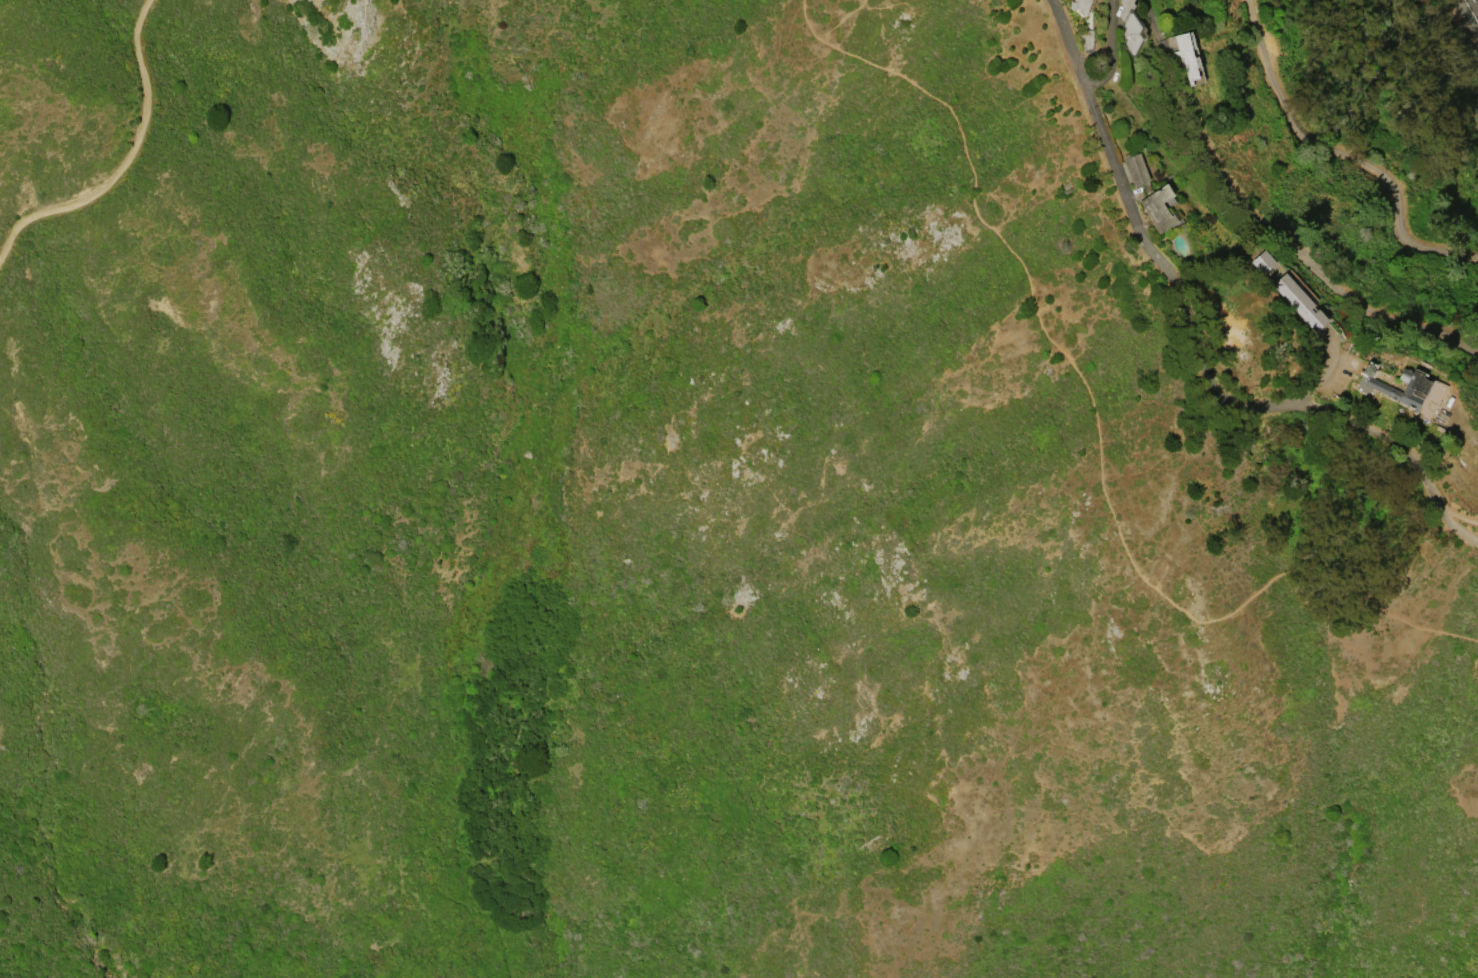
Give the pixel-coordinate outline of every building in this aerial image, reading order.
[(1070,1),(1074,0),(1089,0),(1085,15),(1083,16),(1075,7),(1072,10),(1068,7),(1070,1)] [(1118,1),(1118,0),(1132,0),(1132,1),(1134,5),(1131,10),(1141,25),(1137,32),(1141,38),(1133,54),(1130,54),(1123,43),(1125,39),(1121,33),(1123,30),(1119,25),(1121,20),(1118,16),(1122,6),(1118,1)] [(1092,29),(1092,39),(1091,39),(1091,52),(1083,52),(1083,37),(1079,37),(1079,29),(1092,29)] [(1173,35),(1190,31),(1195,47),(1191,49),(1193,56),(1196,55),(1199,66),(1195,67),(1198,77),(1192,79),(1193,84),(1189,85),(1181,55),(1179,56),(1178,55),(1172,51),(1177,50),(1173,35)] [(1122,158),(1124,157),(1122,154),(1128,152),(1129,155),(1138,152),(1149,180),(1132,186),(1122,158)] [(1138,201),(1165,182),(1173,194),(1162,202),(1169,214),(1172,212),(1176,219),(1178,218),(1179,221),(1175,224),(1175,222),(1157,234),(1151,223),(1152,222),(1138,201)] [(1249,261),(1263,249),(1275,262),(1261,274),(1249,261)] [(1284,272),(1313,304),(1309,308),(1312,311),(1316,308),(1327,320),(1313,332),(1270,284),(1284,272)] [(1432,378),(1447,385),(1430,419),(1428,418),(1427,419),(1415,413),(1415,412),(1413,411),(1414,409),(1371,388),(1368,395),(1359,391),(1361,387),(1355,384),(1366,363),(1367,364),(1368,362),(1372,364),(1371,366),(1373,367),(1372,368),(1373,369),(1370,375),(1369,374),(1368,375),(1401,392),(1405,382),(1397,378),(1402,367),(1405,369),(1406,368),(1410,370),(1409,371),(1411,372),(1412,369),(1422,374),(1421,376),(1431,381),(1432,378)]
